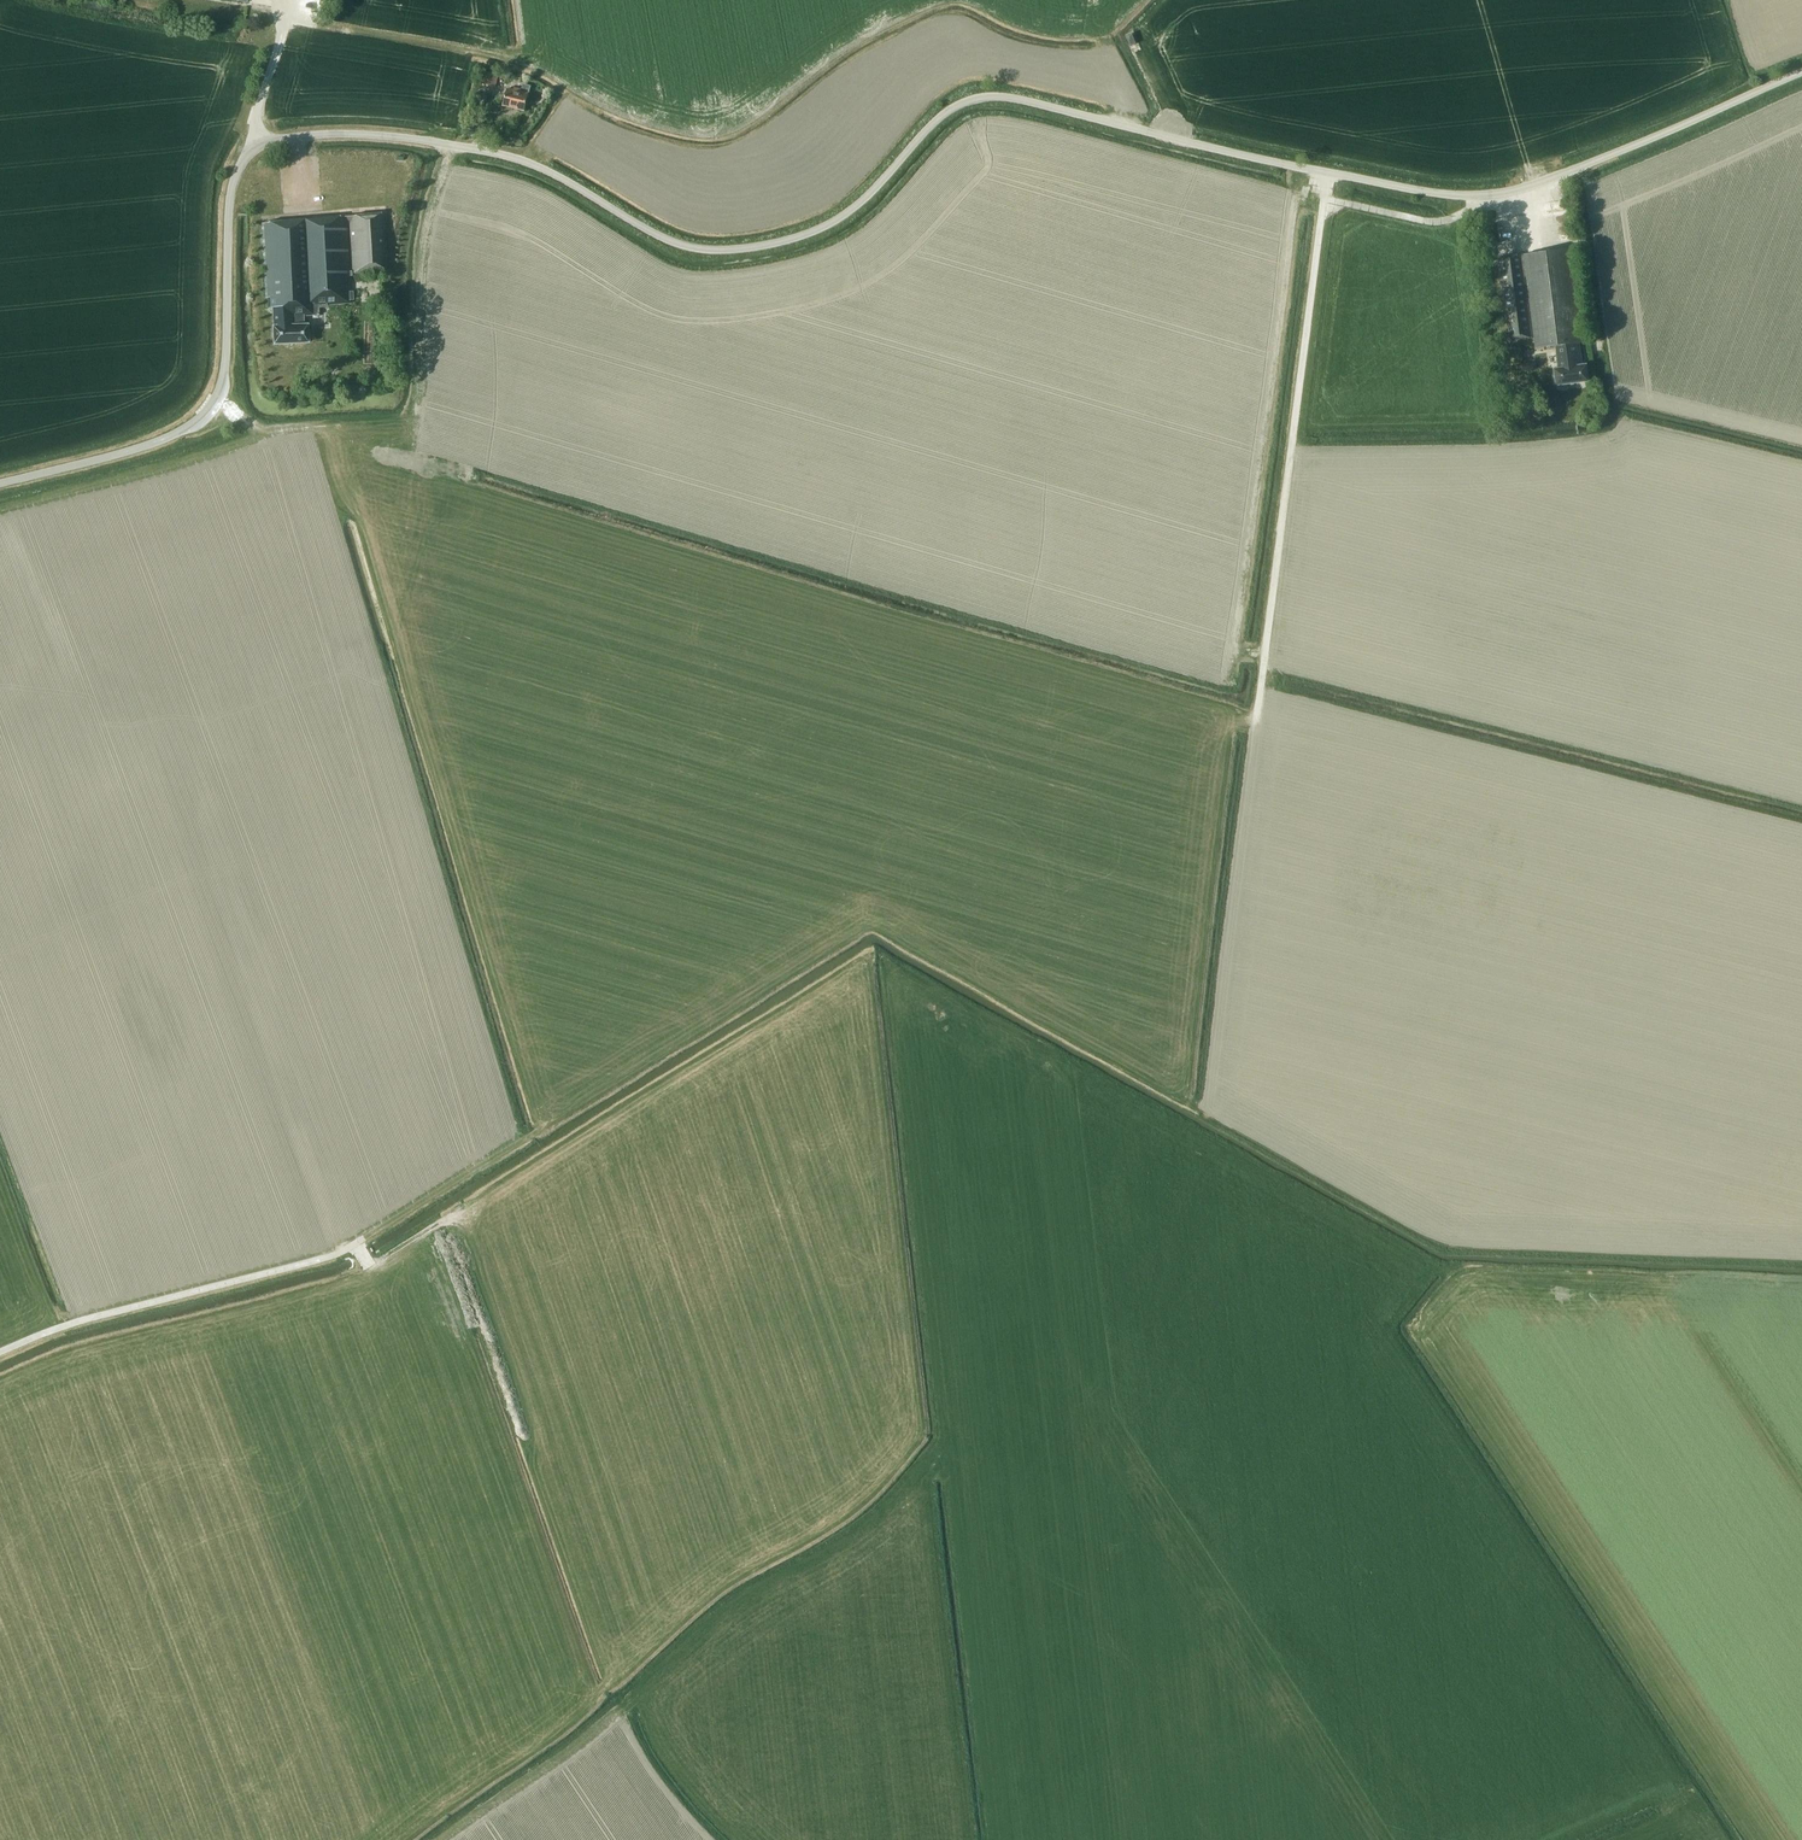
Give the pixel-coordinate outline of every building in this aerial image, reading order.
[(1136,44),(1132,33),(1126,36),(1130,46),(1136,44)] [(498,75),(483,72),(480,85),(495,88),(498,75)] [(530,91),(515,88),(515,90),(507,88),(503,105),(525,110),(530,91)] [(390,273),(387,214),(262,224),(266,299),(268,298),(269,309),(273,309),(274,327),(273,327),(274,345),(308,342),(307,324),(304,325),(303,316),(318,314),(318,305),(351,302),(350,275),(390,273)] [(1584,343),(1573,249),(1497,258),(1507,341),(1533,338),(1535,349),(1555,346),(1558,369),(1553,369),(1555,386),(1587,382),(1585,366),(1581,366),(1578,344),(1584,343)] [(1521,363),(1522,371),(1533,370),(1532,362),(1521,363)]
